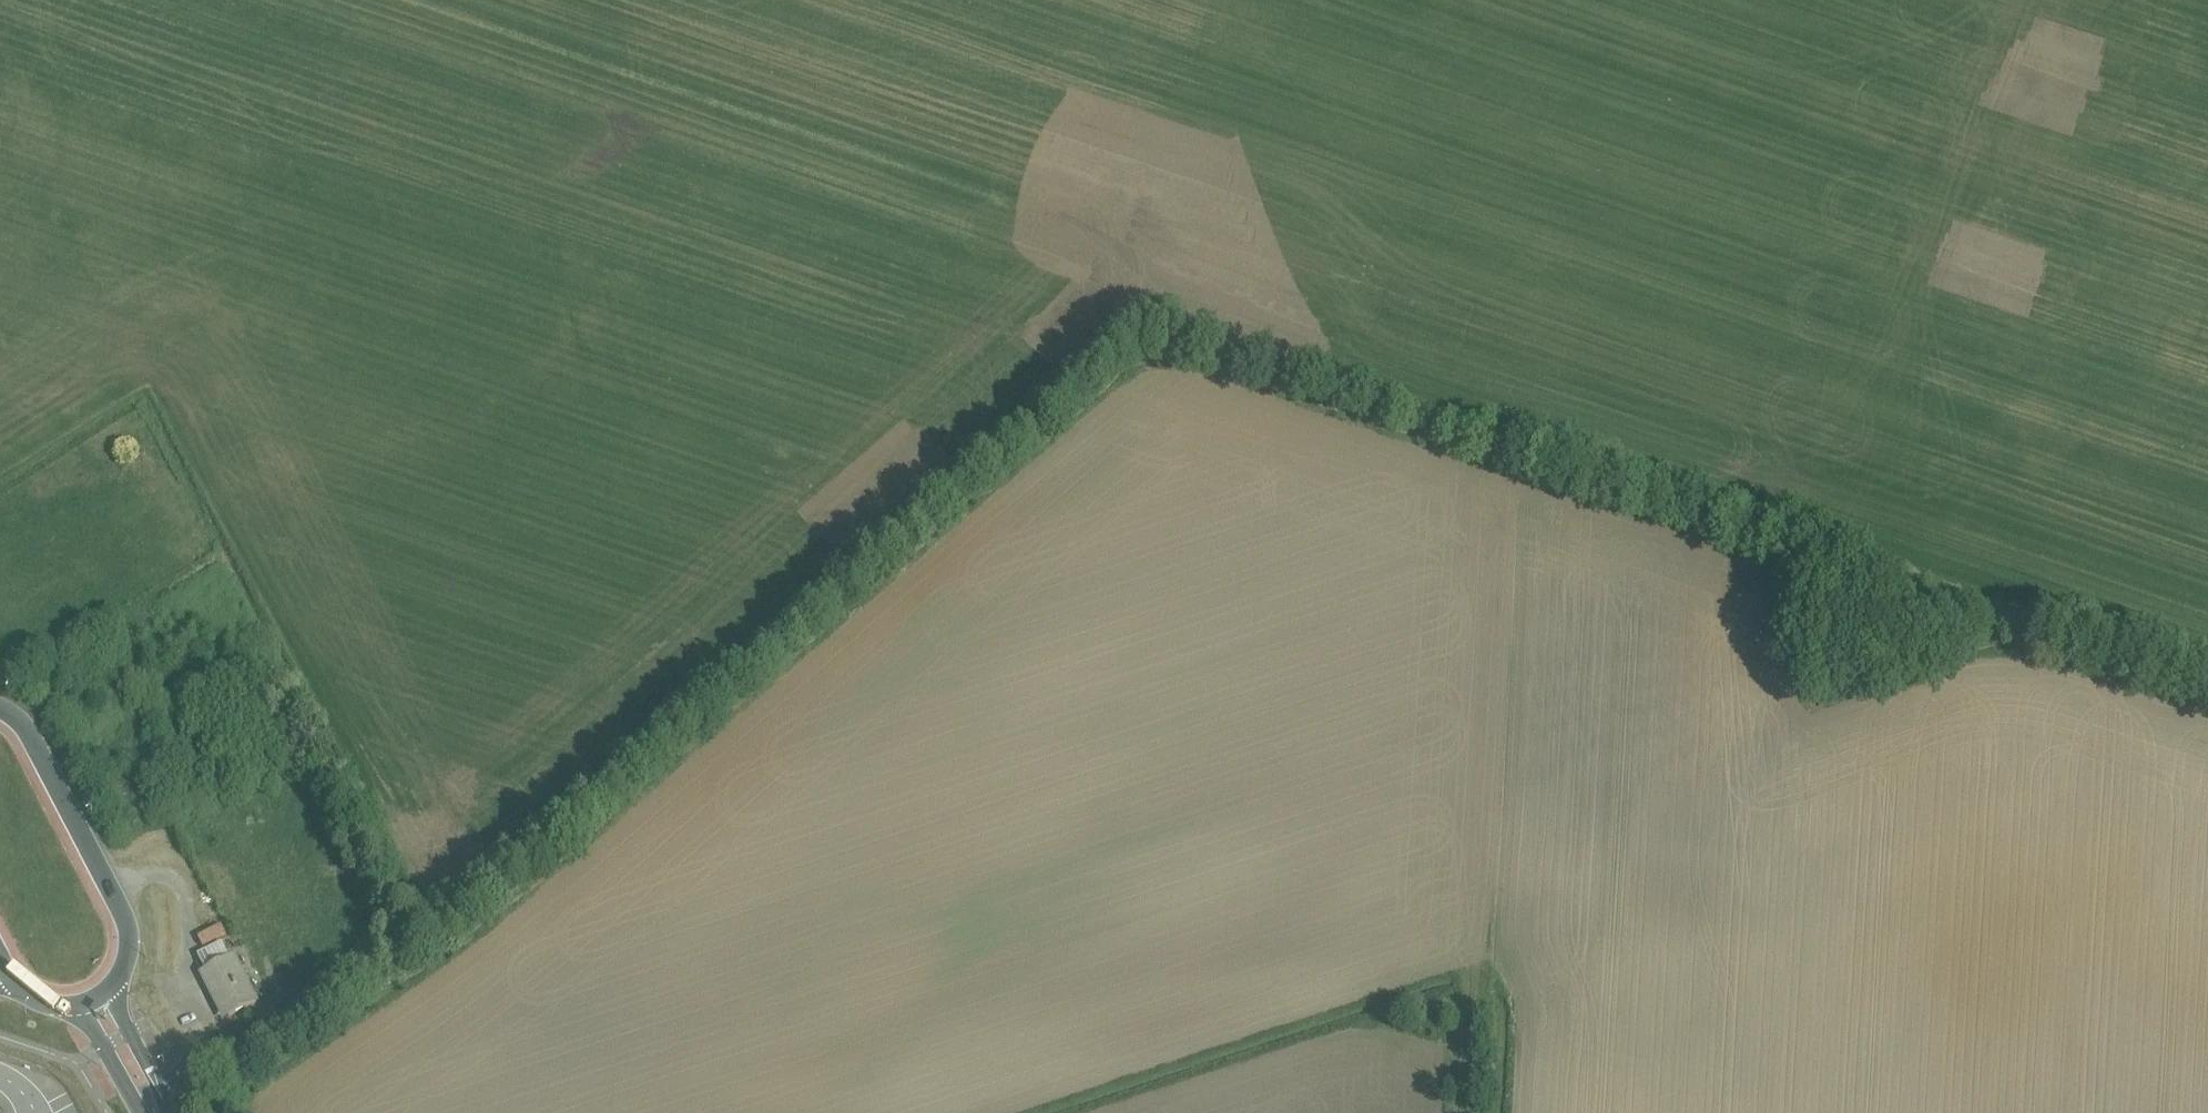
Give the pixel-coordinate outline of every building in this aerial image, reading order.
[(256,1002),(233,957),(202,973),(209,987),(213,985),(229,1016),(256,1002)]
